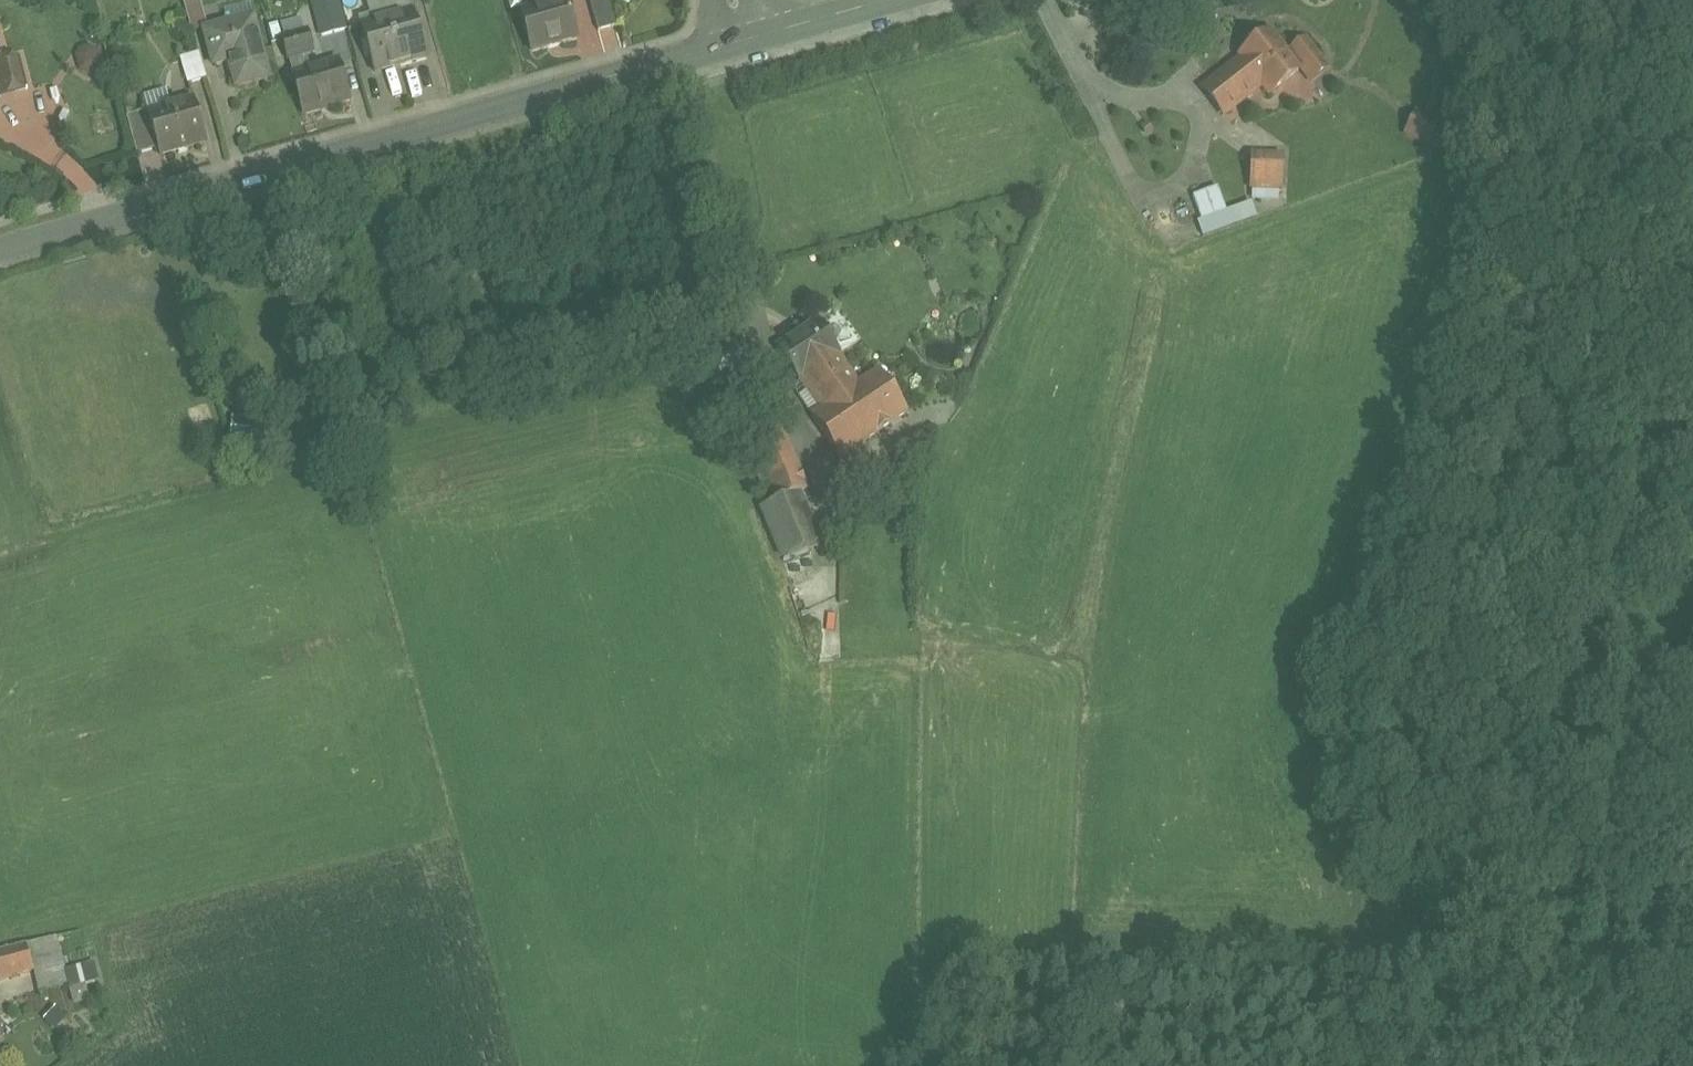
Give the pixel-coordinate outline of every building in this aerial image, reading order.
[(192,32),(208,27),(201,0),(183,0),(192,32)] [(313,3),(322,38),(348,31),(340,0),(325,0),(313,3)] [(402,15),(401,10),(407,8),(405,0),(377,0),(368,3),(374,23),(362,26),(375,72),(426,57),(413,12),(402,15)] [(521,13),(532,51),(578,38),(567,0),(565,1),(556,3),(521,13)] [(603,0),(590,0),(599,32),(616,27),(610,7),(604,3),(603,0)] [(254,17),(204,31),(214,65),(231,60),(234,71),(232,71),(237,88),(271,78),(254,17)] [(308,33),(285,40),(290,57),(314,51),(308,33)] [(1272,34),(1256,47),(1251,41),(1243,47),(1248,53),(1241,59),(1242,60),(1234,66),(1255,92),(1262,86),(1269,95),(1300,70),(1299,69),(1288,54),(1272,34)] [(1329,69),(1306,40),(1288,54),(1299,69),(1301,68),(1312,82),(1329,69)] [(90,47),(82,49),(78,57),(80,73),(88,76),(97,74),(102,65),(100,52),(90,47)] [(204,53),(186,58),(193,83),(211,78),(204,53)] [(0,64),(0,97),(28,90),(20,59),(0,64)] [(341,64),(294,76),(304,115),(324,111),(323,106),(350,99),(341,64)] [(1234,66),(1204,89),(1225,115),(1255,92),(1234,66)] [(150,114),(149,115),(159,149),(161,156),(206,143),(194,101),(150,114)] [(149,111),(127,117),(137,156),(159,149),(149,115),(150,114),(149,111)] [(1282,157),(1251,157),(1251,189),(1296,188),(1296,168),(1282,168),(1282,157)] [(1260,203),(1234,211),(1226,187),(1198,196),(1211,237),(1265,219),(1260,203)] [(840,355),(818,322),(778,349),(801,382),(802,381),(822,411),(859,386),(839,356),(840,355)] [(822,411),(812,418),(840,459),(907,414),(879,373),(859,386),(822,411)] [(262,445),(263,417),(237,416),(236,444),(262,445)] [(810,488),(783,422),(751,435),(778,501),(765,506),(786,558),(822,544),(800,492),(810,488)] [(58,938),(30,945),(41,992),(69,985),(66,970),(58,938)] [(0,952),(0,981),(34,972),(27,945),(0,952)] [(94,963),(66,970),(69,985),(70,989),(98,982),(94,963)] [(56,1010),(45,1022),(58,1033),(69,1022),(56,1010)]
